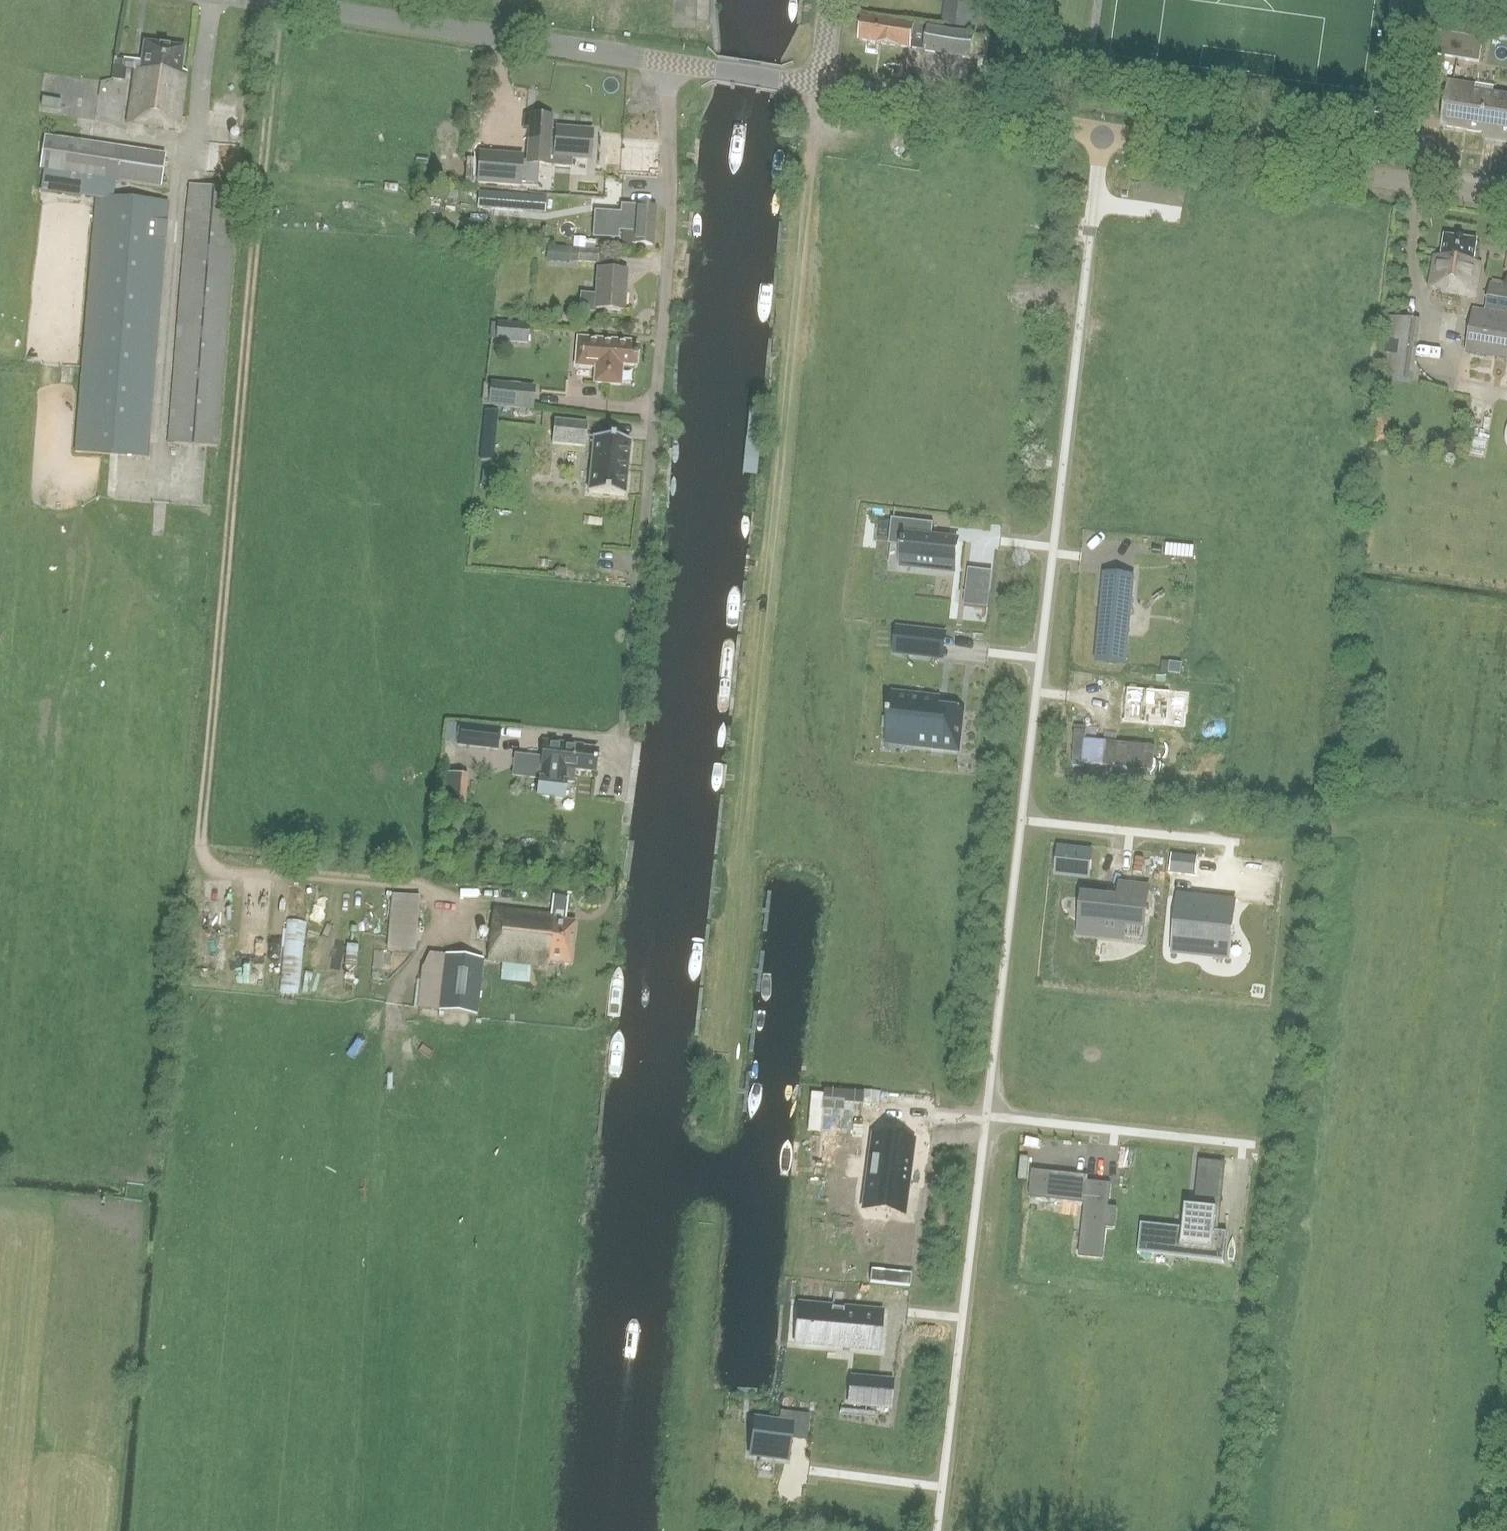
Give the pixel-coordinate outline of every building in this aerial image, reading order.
[(947,26),(974,29),(976,8),(949,5),(947,26)] [(976,36),(966,34),(956,32),(891,22),(871,19),(863,18),(860,40),(869,42),(868,50),(878,51),(880,44),(899,47),(972,58),(976,36)] [(1484,39),(1470,36),(1434,31),(1431,55),(1481,62),(1484,39)] [(179,131),(187,72),(180,71),(183,48),(146,44),(144,62),(115,58),(114,67),(135,70),(128,124),(179,131)] [(1486,133),(1493,95),(1473,92),(1474,86),(1450,82),(1443,126),(1486,133)] [(1493,95),(1486,133),(1486,139),(1506,143),(1506,97),(1493,95)] [(533,128),(531,154),(530,155),(480,151),(477,182),(538,187),(540,163),(556,164),(556,166),(571,167),(572,157),(590,158),(592,133),(558,130),(558,132),(549,131),(551,117),(526,115),(525,128),(533,128)] [(41,169),(46,170),(43,191),(81,197),(81,195),(96,196),(113,198),(116,181),(161,188),(166,156),(45,138),(41,169)] [(217,447),(238,188),(190,184),(169,443),(217,447)] [(480,190),(478,206),(526,209),(527,193),(480,190)] [(168,202),(113,198),(96,196),(76,452),(148,457),(168,202)] [(594,211),(592,238),(619,240),(620,232),(625,233),(624,243),(653,245),(656,208),(635,207),(635,206),(621,205),(620,212),(594,211)] [(491,228),(478,227),(477,241),(491,242),(491,228)] [(1474,263),(1477,241),(1445,236),(1442,258),(1436,257),(1431,287),(1443,289),(1443,291),(1459,294),(1474,297),(1480,264),(1474,263)] [(574,237),(573,248),(580,249),(585,249),(586,238),(574,237)] [(549,246),(547,261),(571,263),(573,248),(549,246)] [(599,263),(600,251),(580,249),(579,262),(599,263)] [(596,309),(624,311),(627,271),(598,269),(597,295),(596,309)] [(1467,351),(1506,357),(1506,286),(1489,283),(1485,309),(1474,307),(1467,351)] [(596,309),(597,295),(581,294),(579,312),(595,313),(596,309)] [(1414,383),(1422,320),(1391,316),(1382,378),(1414,383)] [(529,341),(530,327),(497,324),(496,339),(529,341)] [(636,366),(638,347),(630,346),(631,341),(611,340),(611,342),(603,341),(603,339),(578,338),(576,366),(596,367),(595,383),(621,385),(623,365),(636,366)] [(532,409),(534,388),(492,383),(490,404),(532,409)] [(1469,406),(1457,404),(1455,414),(1467,416),(1469,406)] [(553,443),(585,446),(586,434),(587,424),(555,420),(553,443)] [(631,441),(595,437),(589,493),(625,496),(631,441)] [(955,568),(958,540),(932,538),(934,524),(906,521),(901,562),(955,568)] [(1181,545),(1180,557),(1196,559),(1197,547),(1181,545)] [(1105,574),(1097,658),(1097,662),(1126,665),(1126,660),(1134,577),(1118,575),(1105,574)] [(989,608),(991,592),(967,589),(965,606),(989,608)] [(898,628),(895,652),(924,655),(926,632),(898,628)] [(1182,664),(1170,663),(1169,673),(1181,675),(1182,664)] [(1125,685),(1121,722),(1188,728),(1191,691),(1125,685)] [(889,713),(887,734),(918,737),(917,745),(957,750),(961,711),(935,708),(936,700),(893,695),(891,713),(889,713)] [(448,722),(445,743),(458,745),(499,749),(501,728),(448,722)] [(1075,724),(1071,762),(1153,769),(1155,744),(1097,739),(1098,726),(1075,724)] [(582,745),(559,744),(558,748),(543,747),(543,743),(542,742),(541,760),(514,757),(512,778),(539,780),(538,797),(564,800),(566,782),(573,783),(574,770),(594,772),(595,751),(581,750),(582,745)] [(465,810),(468,776),(449,774),(446,808),(445,819),(464,821),(465,810)] [(1091,855),(1059,852),(1057,871),(1089,875),(1091,855)] [(1172,855),(1171,871),(1196,874),(1198,858),(1172,855)] [(1232,898),(1176,892),(1171,943),(1226,949),(1232,898)] [(420,897),(392,894),(388,949),(415,951),(420,897)] [(1144,926),(1147,903),(1084,896),(1080,930),(1123,934),(1124,924),(1144,926)] [(575,921),(566,920),(568,898),(555,897),(553,915),(492,909),(487,960),(548,967),(548,963),(570,965),(575,921)] [(285,919),(283,993),(303,994),(306,920),(285,919)] [(428,959),(423,969),(418,1010),(477,1016),(483,959),(430,953),(428,959)] [(884,1095),(881,1119),(899,1122),(902,1098),(884,1095)] [(907,1205),(915,1141),(878,1136),(869,1200),(907,1205)] [(1033,1162),(1078,1164),(1079,1140),(1033,1139),(1033,1162)] [(1223,1163),(1199,1160),(1198,1178),(1221,1180),(1223,1163)] [(1124,1164),(1121,1186),(1131,1187),(1133,1165),(1124,1164)] [(1089,1177),(1033,1171),(1030,1196),(1085,1202),(1080,1255),(1081,1255),(1081,1253),(1103,1255),(1103,1257),(1107,1225),(1116,1226),(1115,1225),(1116,1209),(1118,1209),(1118,1208),(1109,1207),(1111,1185),(1088,1182),(1089,1177)] [(1142,1224),(1138,1254),(1140,1254),(1143,1247),(1222,1256),(1223,1263),(1225,1263),(1228,1233),(1215,1232),(1218,1210),(1186,1207),(1184,1228),(1142,1224)] [(807,1343),(879,1349),(882,1314),(810,1308),(807,1343)] [(890,1406),(892,1382),(852,1379),(851,1391),(867,1393),(866,1404),(890,1406)] [(755,1421),(751,1455),(789,1459),(793,1425),(755,1421)]
